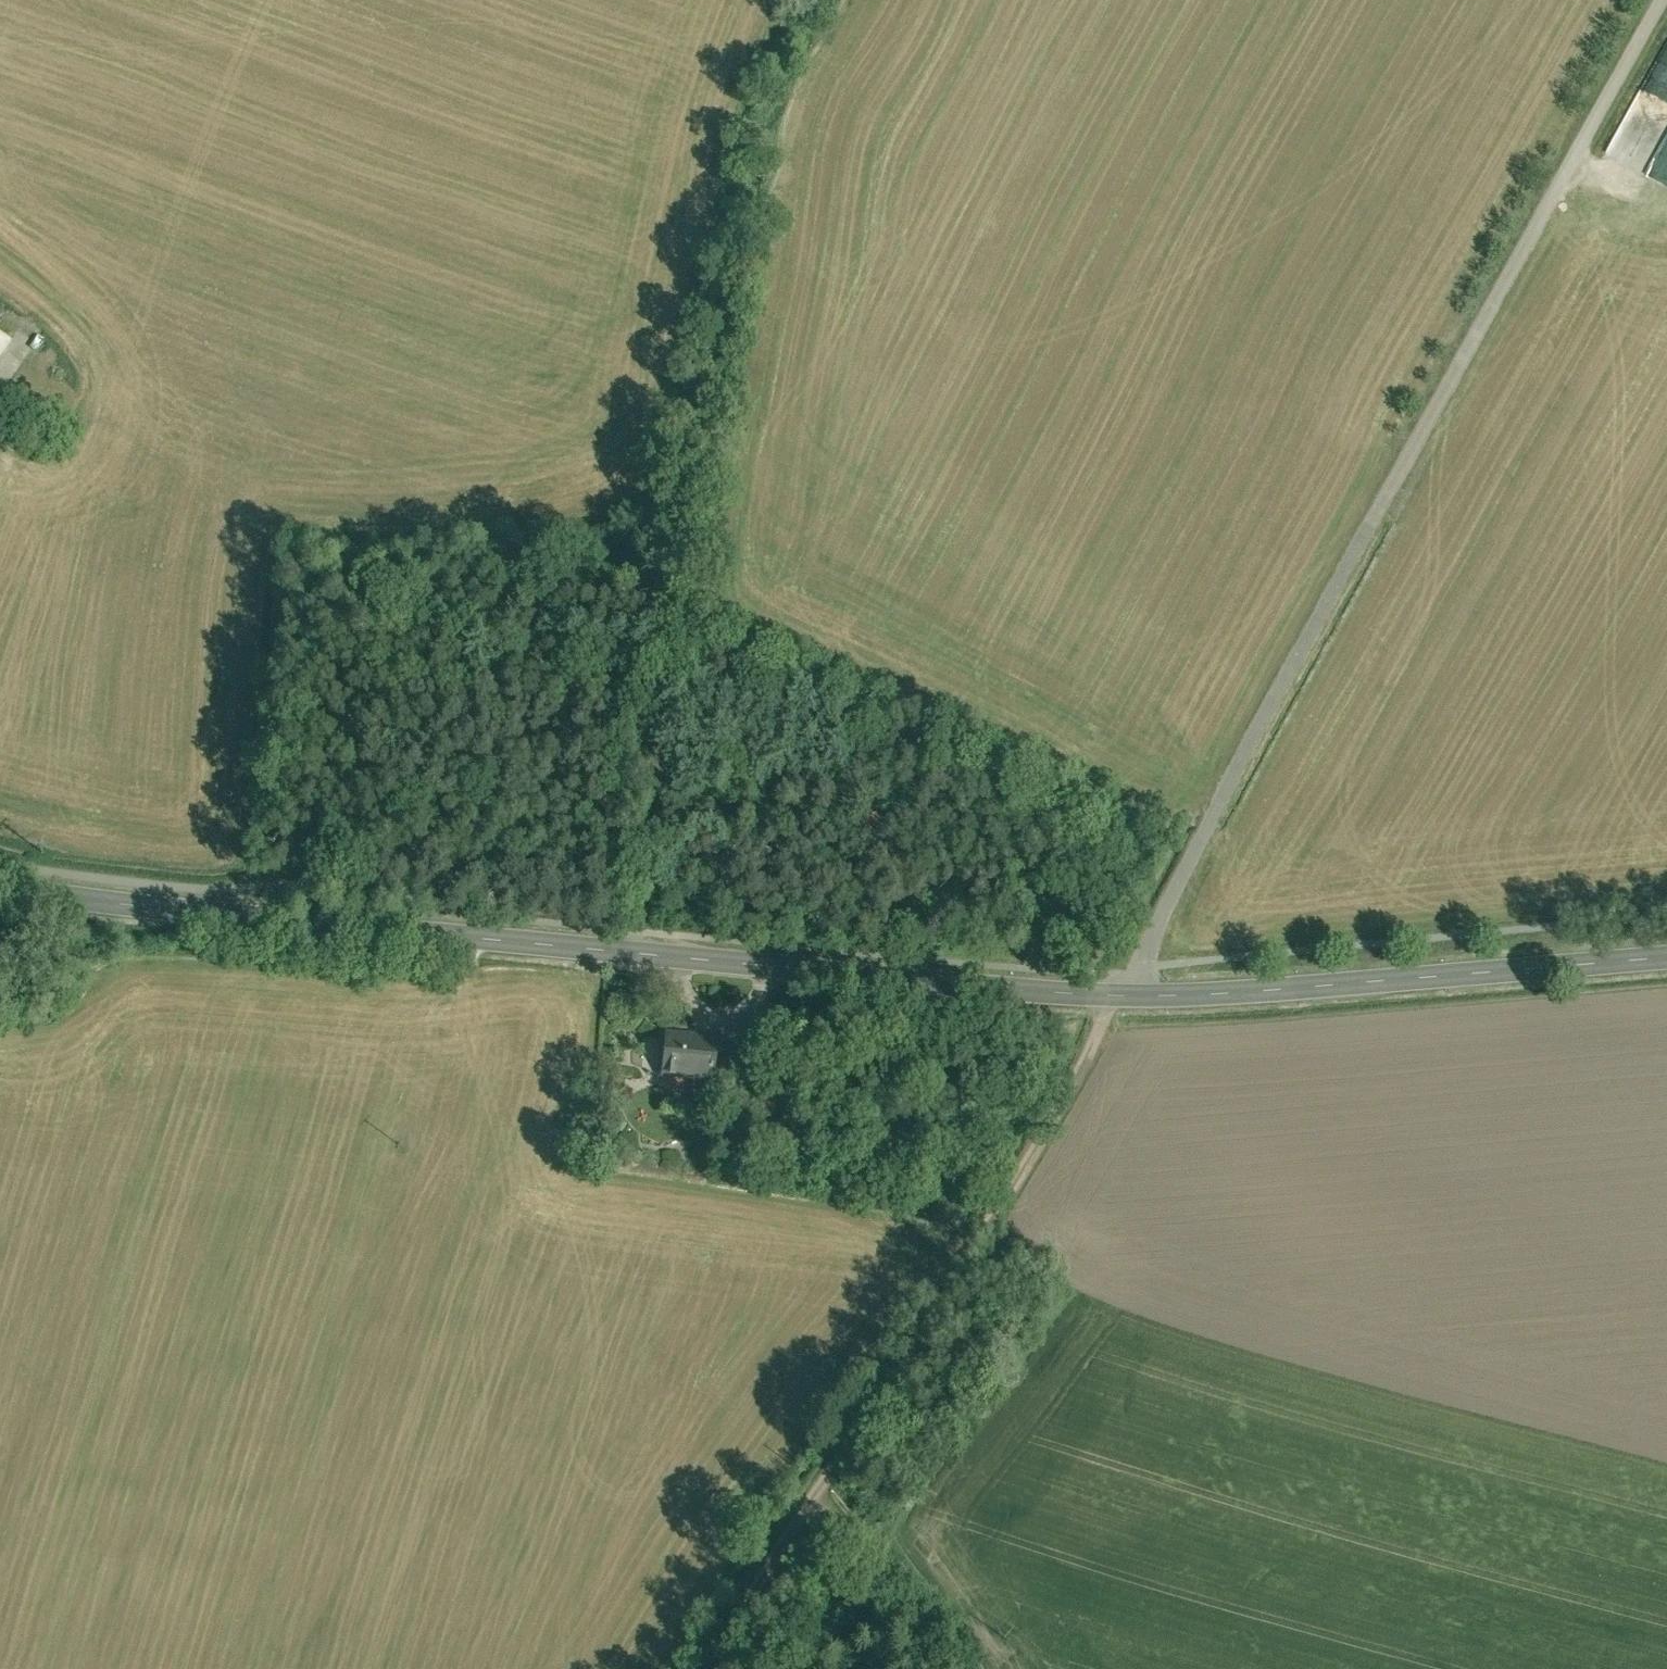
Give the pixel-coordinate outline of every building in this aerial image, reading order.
[(720,1036),(657,1029),(651,1082),(714,1090),(715,1084),(719,1044),(720,1036)] [(752,1048),(719,1044),(715,1084),(747,1087),(752,1048)]
